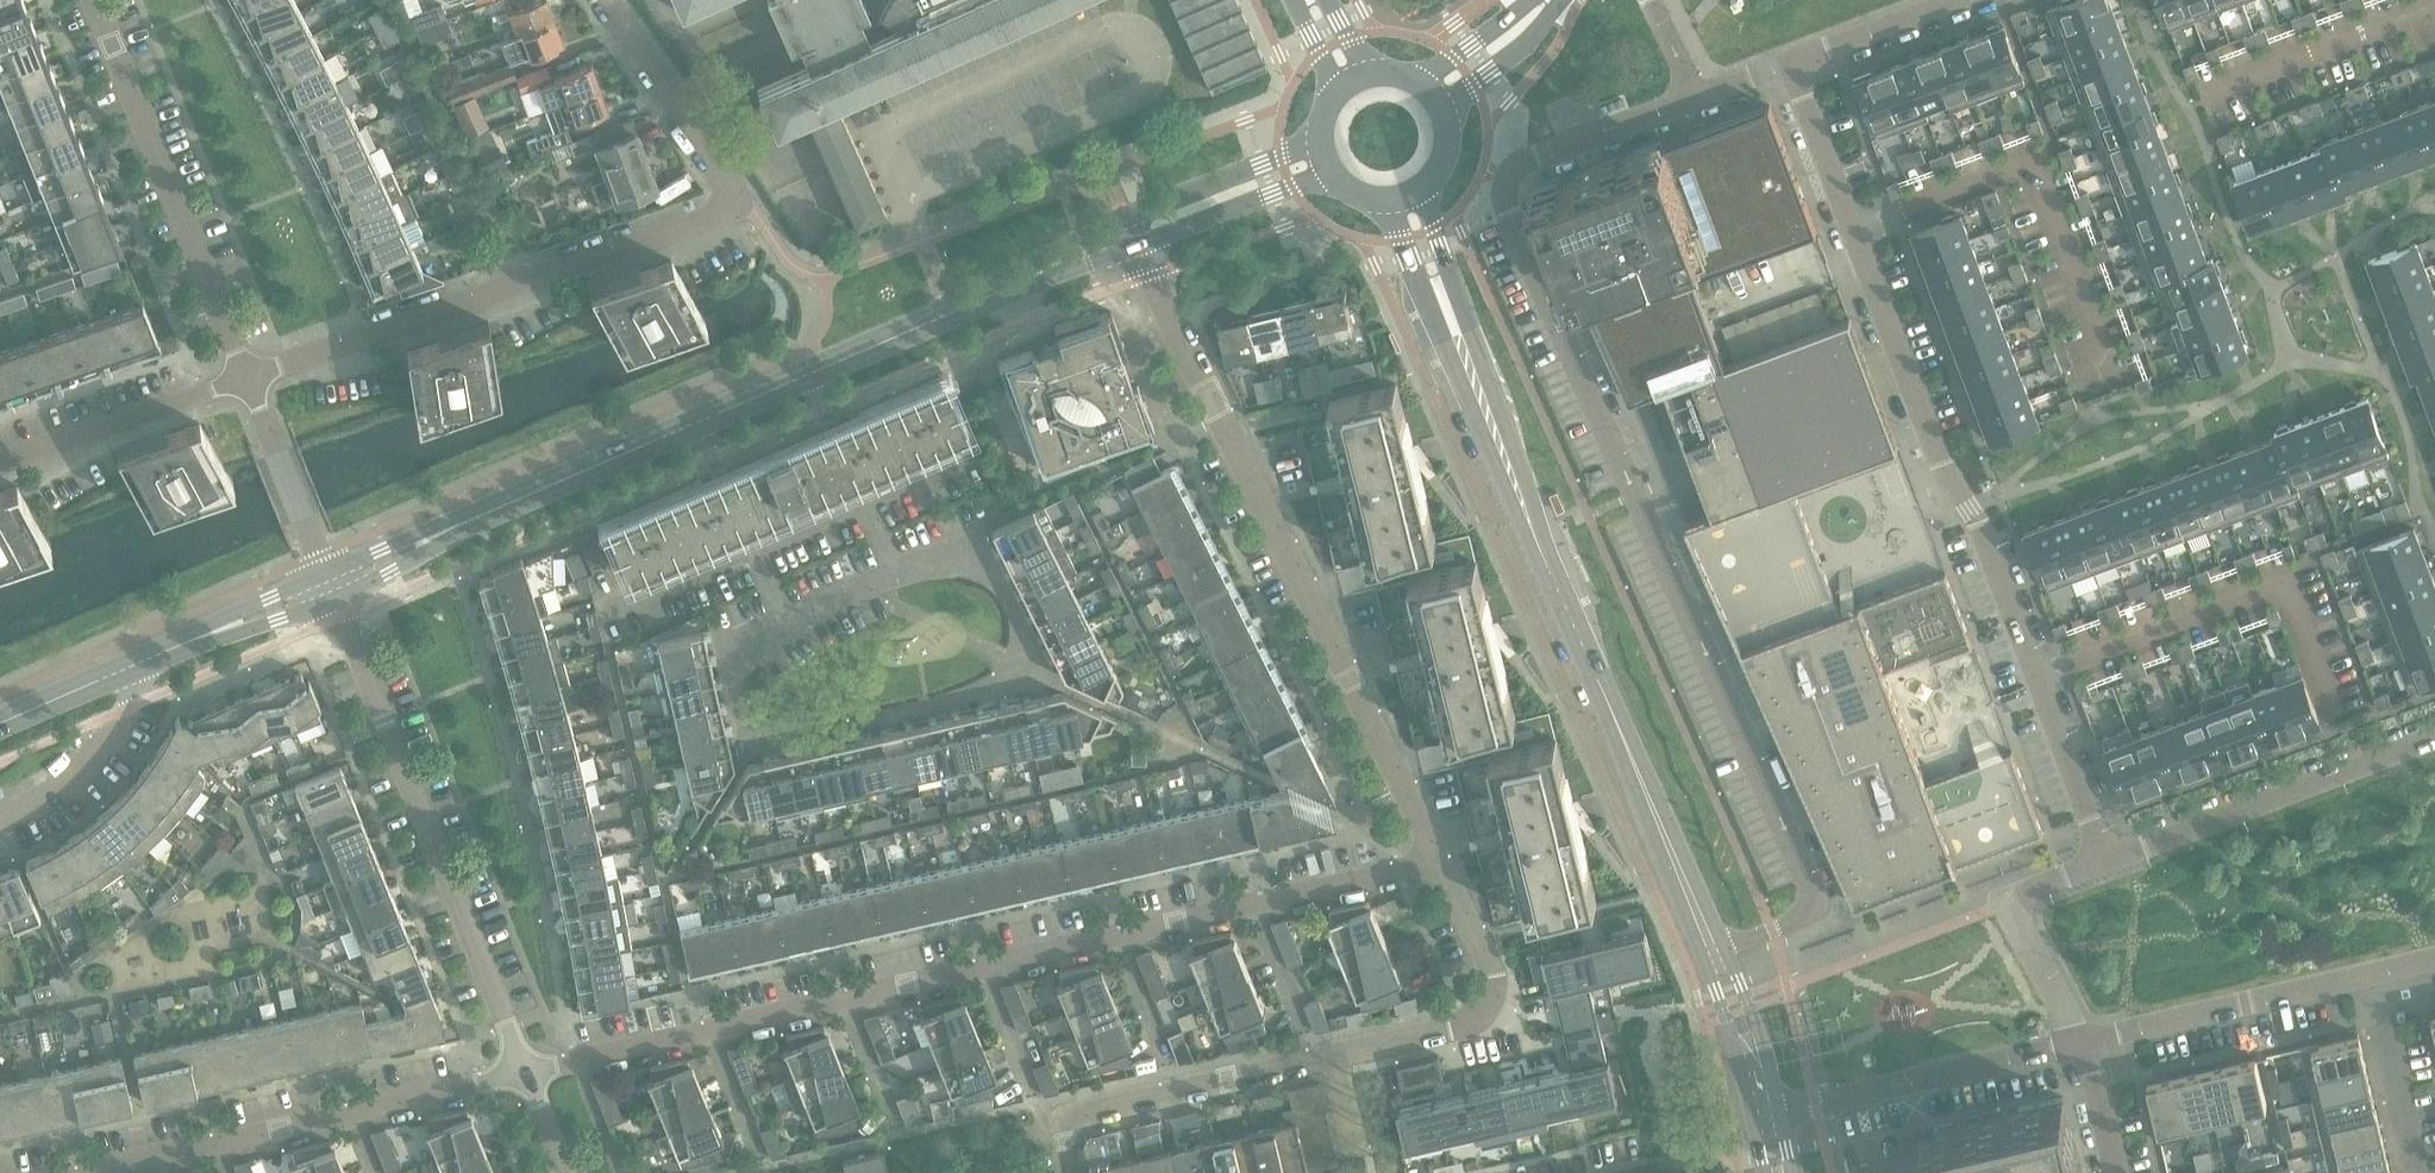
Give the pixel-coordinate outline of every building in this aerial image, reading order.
[(24,9),(27,8),(24,0),(0,0),(0,19),(24,9)] [(242,14),(267,0),(234,0),(242,14)] [(254,36),(300,12),(294,0),(267,0),(242,14),(254,36)] [(519,34),(555,21),(548,0),(539,0),(510,11),(519,34)] [(681,12),(709,0),(675,0),(681,12)] [(888,1),(881,13),(870,18),(862,0),(769,0),(791,50),(800,46),(811,69),(761,91),(778,130),(808,116),(857,227),(888,213),(839,103),(861,93),(1070,0),(888,0),(888,1)] [(1212,90),(1267,66),(1237,0),(1171,0),(1212,90)] [(2110,0),(2076,0),(2067,0),(2063,1),(2065,4),(2048,11),(2057,34),(2114,13),(2110,0)] [(2170,30),(2195,21),(2187,0),(2159,0),(2170,30)] [(2195,21),(2219,12),(2215,0),(2187,0),(2195,21)] [(2219,12),(2243,3),(2242,0),(2215,0),(2219,12)] [(2341,2),(2346,15),(2356,11),(2352,0),(2345,0),(2341,2)] [(2356,11),(2367,7),(2364,0),(2352,0),(2356,11)] [(412,15),(418,29),(447,19),(441,4),(412,15)] [(377,31),(392,24),(384,8),(369,15),(377,31)] [(34,33),(36,32),(32,20),(29,22),(24,9),(0,19),(0,46),(34,33)] [(2012,15),(2016,26),(2030,21),(2025,10),(2012,15)] [(254,36),(266,59),(312,35),(300,12),(254,36)] [(2314,12),(2303,16),(2308,29),(2319,25),(2314,12)] [(2114,13),(2057,34),(2065,57),(2123,36),(2114,13)] [(2303,16),(2292,20),(2297,33),(2308,29),(2303,16)] [(452,33),(447,19),(418,29),(423,44),(452,33)] [(555,21),(519,34),(502,41),(509,61),(526,54),(528,58),(564,44),(555,21)] [(400,40),(392,24),(377,31),(385,48),(400,40)] [(2004,27),(2001,28),(2000,25),(1988,29),(1989,32),(1979,36),(2001,94),(2026,84),(2004,27)] [(2266,30),(2255,34),(2260,47),(2271,43),(2266,30)] [(34,33),(0,46),(0,74),(44,57),(43,57),(46,56),(42,44),(39,45),(34,33)] [(2255,34),(2244,38),(2249,51),(2260,47),(2255,34)] [(266,59),(277,82),(324,58),(312,35),(266,59)] [(1979,36),(1955,45),(1977,103),(2001,94),(1979,36)] [(2123,36),(2065,57),(2074,80),(2131,58),(2123,36)] [(1955,45),(1931,54),(1949,101),(1972,92),(1976,103),(1977,103),(1955,45)] [(2217,48),(2207,52),(2212,65),(2223,61),(2217,48)] [(1931,54),(1907,63),(1929,121),(1930,120),(1925,110),(1949,101),(1931,54)] [(2029,60),(2032,69),(2044,65),(2041,55),(2029,60)] [(408,56),(393,64),(400,80),(416,72),(408,56)] [(44,57),(0,74),(0,102),(6,99),(53,81),(56,79),(51,68),(48,69),(44,57)] [(277,82),(289,105),(336,82),(324,58),(277,82)] [(2131,58),(2074,80),(2082,103),(2140,81),(2131,58)] [(1907,63),(1883,72),(1904,130),(1929,121),(1907,63)] [(2195,64),(2184,68),(2189,82),(2200,77),(2195,64)] [(601,89),(593,65),(556,79),(556,81),(540,87),(548,108),(601,89)] [(2032,69),(2036,79),(2048,74),(2044,65),(2032,69)] [(451,102),(514,78),(509,66),(446,89),(451,102)] [(520,93),(552,82),(546,67),(515,79),(520,93)] [(2411,68),(2401,71),(2406,83),(2415,80),(2411,68)] [(2401,71),(2392,75),(2397,87),(2406,83),(2401,71)] [(424,88),(416,72),(400,80),(408,96),(424,88)] [(1883,72),(1873,76),(1872,73),(1854,80),(1861,97),(1863,96),(1869,111),(1866,112),(1870,123),(1873,122),(1879,139),(1904,130),(1883,72)] [(58,93),(53,81),(6,99),(16,123),(63,105),(63,104),(65,103),(61,92),(58,93)] [(2140,81),(2082,103),(2091,125),(2148,104),(2145,94),(2148,93),(2144,83),(2141,84),(2140,81)] [(289,105),(300,128),(347,105),(336,82),(289,105)] [(2366,85),(2356,88),(2361,100),(2370,97),(2366,85)] [(2356,88),(2347,92),(2351,104),(2361,100),(2356,88)] [(547,109),(555,132),(537,139),(541,151),(571,141),(577,139),(572,125),(610,111),(601,89),(548,108),(547,109)] [(1600,119),(1590,89),(1547,103),(1558,133),(1600,119)] [(2046,105),(2049,115),(2061,110),(2058,101),(2046,105)] [(2320,102),(2311,105),(2315,117),(2324,114),(2320,102)] [(2416,109),(2433,156),(2434,155),(2434,102),(2416,109)] [(424,128),(439,120),(431,104),(416,112),(424,128)] [(1665,144),(1534,193),(1579,291),(1589,288),(1599,313),(1590,317),(1629,405),(1666,391),(1728,367),(1727,365),(1694,278),(1820,232),(1773,104),(1692,134),(1694,140),(1668,150),(1665,144)] [(2148,104),(2091,125),(2099,148),(2157,126),(2156,124),(2159,123),(2155,112),(2152,114),(2148,104)] [(68,117),(63,105),(16,123),(26,147),(72,129),(72,128),(75,127),(70,116),(68,117)] [(300,128),(311,151),(359,129),(347,105),(300,128)] [(2311,105),(2301,109),(2306,121),(2315,117),(2311,105)] [(2416,109),(2393,118),(2411,165),(2421,161),(2422,164),(2432,160),(2430,157),(2433,156),(2416,109)] [(2049,115),(2053,124),(2065,119),(2061,110),(2049,115)] [(2393,118),(2370,126),(2388,173),(2391,172),(2392,175),(2402,171),(2401,168),(2411,165),(2393,118)] [(631,119),(593,133),(598,146),(609,178),(594,183),(602,208),(657,187),(631,119)] [(2039,119),(2028,123),(2033,137),(2044,133),(2039,119)] [(2275,119),(2265,123),(2270,134),(2279,131),(2275,119)] [(447,136),(439,120),(424,128),(432,144),(447,136)] [(2265,123),(2255,126),(2260,138),(2270,134),(2265,123)] [(2157,126),(2099,148),(2108,171),(2165,149),(2157,126)] [(2370,126),(2348,135),(2365,182),(2388,173),(2370,126)] [(85,151),(80,140),(77,141),(72,129),(26,147),(14,152),(24,175),(82,153),(82,152),(85,151)] [(311,151),(322,175),(370,152),(359,129),(311,151)] [(2001,134),(1990,138),(1995,151),(2006,147),(2001,134)] [(2229,134),(2218,138),(2223,152),(2234,148),(2229,134)] [(2348,135),(2325,143),(2344,195),(2345,195),(2343,190),(2365,182),(2348,135)] [(1990,138),(1979,142),(1984,155),(1995,151),(1990,138)] [(2325,143),(2324,144),(2326,149),(2304,157),(2322,204),(2332,200),(2333,203),(2343,199),(2342,196),(2344,195),(2325,143)] [(2059,152),(2063,161),(2075,157),(2071,148),(2059,152)] [(2165,149),(2108,171),(2116,193),(2174,172),(2165,149)] [(322,175),(333,198),(381,176),(370,152),(322,175)] [(448,176),(463,168),(455,152),(440,160),(448,176)] [(1952,152),(1942,156),(1947,169),(1957,165),(1952,152)] [(87,165),(82,153),(24,175),(34,199),(45,195),(92,176),(94,175),(90,164),(87,165)] [(1942,156),(1931,160),(1936,173),(1947,169),(1942,156)] [(2063,161),(2066,171),(2078,166),(2075,157),(2063,161)] [(2304,157),(2281,166),(2299,212),(2322,204),(2304,157)] [(2281,166),(2259,174),(2276,221),(2299,212),(2281,166)] [(471,184),(463,168),(448,176),(456,192),(471,184)] [(394,170),(381,176),(333,198),(344,221),(405,194),(394,170)] [(2174,172),(2116,193),(2125,216),(2182,195),(2179,184),(2182,183),(2178,173),(2175,174),(2174,172)] [(2259,174),(2235,183),(2237,189),(2234,190),(2238,201),(2241,200),(2252,230),(2263,226),(2264,229),(2275,225),(2273,222),(2276,221),(2259,174)] [(97,189),(92,176),(45,195),(54,219),(101,200),(104,199),(99,187),(97,189)] [(1899,182),(1888,186),(1893,199),(1904,195),(1899,182)] [(1983,196),(1987,207),(2001,202),(1997,191),(1983,196)] [(2077,198),(2080,207),(2092,202),(2089,193),(2077,198)] [(405,194),(344,221),(354,245),(402,224),(415,218),(415,217),(405,194)] [(2182,195),(2125,216),(2133,239),(2191,217),(2190,214),(2193,213),(2189,203),(2186,204),(2182,195)] [(475,222),(489,213),(480,198),(465,207),(475,222)] [(111,224),(101,200),(54,219),(64,242),(111,224)] [(2080,207),(2084,216),(2096,212),(2092,202),(2080,207)] [(499,228),(489,213),(475,222),(484,237),(499,228)] [(1961,216),(1956,218),(1954,215),(1943,220),(1944,223),(1915,234),(1924,257),(1970,240),(1961,216)] [(354,245),(364,268),(412,248),(413,248),(426,243),(415,218),(415,217),(402,223),(402,224),(354,245)] [(2191,217),(2133,239),(2142,262),(2199,240),(2191,217)] [(73,266),(121,250),(111,224),(64,242),(73,266)] [(1996,230),(2000,240),(2012,235),(2008,226),(1996,230)] [(2094,243),(2097,252),(2109,248),(2106,238),(2094,243)] [(1979,263),(1970,240),(1924,257),(1932,280),(1979,263)] [(2199,240),(2142,262),(2150,284),(2213,261),(2213,260),(2208,262),(2199,240)] [(2417,244),(2411,246),(2409,243),(2398,247),(2399,250),(2370,261),(2374,272),(2371,273),(2374,283),(2378,282),(2379,285),(2425,267),(2417,244)] [(1,268),(13,264),(6,247),(0,249),(0,265),(1,268)] [(428,285),(413,248),(412,248),(364,268),(375,293),(399,283),(403,293),(428,285)] [(2097,252),(2101,262),(2113,257),(2109,248),(2097,252)] [(699,303),(675,260),(673,257),(586,286),(611,334),(618,349),(708,318),(699,303)] [(118,261),(82,273),(86,285),(122,272),(118,261)] [(2213,261),(2150,284),(2151,285),(2156,283),(2164,305),(2222,283),(2218,273),(2221,272),(2217,262),(2214,263),(2213,261)] [(2010,266),(2013,276),(2025,271),(2022,262),(2010,266)] [(1979,263),(1932,280),(1941,303),(1987,285),(1979,263)] [(20,280),(13,264),(1,268),(8,285),(20,280)] [(2425,267),(2379,285),(2387,307),(2434,290),(2425,267)] [(2013,276),(2017,285),(2029,281),(2025,271),(2013,276)] [(73,276),(37,289),(41,300),(77,288),(73,276)] [(2222,283),(2164,305),(2165,306),(2175,302),(2183,323),(2172,327),(2173,328),(2230,306),(2222,283)] [(2111,289),(2114,298),(2126,293),(2123,284),(2111,289)] [(1987,285),(1941,303),(1949,326),(1996,308),(1987,285)] [(2387,307),(2391,317),(2388,319),(2392,329),(2395,328),(2396,330),(2434,315),(2434,293),(2434,290),(2387,307)] [(1346,292),(1313,299),(1323,338),(1355,330),(1346,292)] [(1820,292),(1723,328),(1736,361),(1832,325),(1820,292)] [(0,302),(0,314),(28,305),(24,293),(0,302)] [(2114,298),(2118,307),(2130,303),(2126,293),(2114,298)] [(1323,338),(1313,299),(1282,307),(1292,345),(1323,338)] [(0,353),(0,409),(163,353),(143,304),(0,353)] [(2230,306),(2173,328),(2181,350),(2239,329),(2230,306)] [(1292,345),(1282,307),(1251,315),(1261,353),(1292,345)] [(2027,312),(2030,321),(2042,317),(2039,307),(2027,312)] [(1996,308),(1949,326),(1958,348),(2004,331),(1996,308)] [(998,361),(1009,387),(1010,389),(1008,390),(1043,472),(1126,437),(1125,434),(1153,422),(1136,384),(1132,386),(1121,355),(1126,353),(1110,310),(1098,315),(1096,310),(1053,325),(1058,340),(1001,361),(999,361),(999,360),(998,361)] [(1230,360),(1261,353),(1251,315),(1220,322),(1230,360)] [(2396,330),(2404,353),(2434,341),(2434,315),(2396,330)] [(504,399),(499,368),(493,317),(411,346),(424,394),(426,407),(429,428),(429,429),(504,399)] [(2030,321),(2034,331),(2046,326),(2042,317),(2030,321)] [(1666,391),(1713,516),(1686,526),(1856,905),(2044,835),(2012,751),(1927,783),(1884,671),(1927,655),(1931,664),(1974,647),(1946,574),(1841,614),(1794,489),(1900,449),(1851,319),(1727,365),(1728,367),(1666,391)] [(2128,334),(2131,343),(2143,339),(2140,329),(2128,334)] [(2239,329),(2181,350),(2182,351),(2192,347),(2201,370),(2207,368),(2208,371),(2219,367),(2218,364),(2248,353),(2244,342),(2247,341),(2243,331),(2240,332),(2239,329)] [(2004,331),(1958,348),(1966,371),(2013,354),(2004,331)] [(2131,343),(2135,353),(2147,348),(2143,339),(2131,343)] [(2404,353),(2408,363),(2405,364),(2409,374),(2412,373),(2413,376),(2434,367),(2434,341),(2404,353)] [(2044,357),(2047,367),(2059,362),(2056,353),(2044,357)] [(2013,354),(1966,371),(1975,394),(2022,376),(2013,354)] [(1306,397),(1335,390),(1328,361),(1299,367),(1306,397)] [(2047,367),(2051,376),(2063,371),(2059,362),(2047,367)] [(2413,376),(2413,377),(2418,375),(2427,396),(2434,393),(2434,367),(2413,376)] [(1281,374),(1257,380),(1262,402),(1287,395),(1281,374)] [(2022,376),(1975,394),(1983,417),(2030,399),(2022,376)] [(2136,382),(2140,393),(2154,388),(2150,377),(2136,382)] [(955,379),(839,429),(721,479),(611,526),(633,578),(743,531),(796,508),(790,493),(811,484),(817,500),(860,482),(977,432),(955,379)] [(1336,422),(1303,430),(1302,430),(1337,572),(1338,572),(1338,571),(1371,563),(1371,564),(1378,562),(1380,572),(1384,587),(1377,589),(1417,750),(1418,750),(1418,749),(1451,741),(1451,742),(1457,740),(1461,753),(1464,765),(1457,767),(1497,928),(1498,928),(1498,927),(1531,919),(1531,920),(1598,903),(1557,741),(1556,741),(1550,715),(1517,723),(1477,563),(1470,537),(1437,545),(1398,385),(1331,402),(1332,407),(1336,422)] [(2427,396),(2434,419),(2434,393),(2427,396)] [(2061,402),(2065,413),(2078,408),(2074,397),(2061,402)] [(2030,399),(1983,417),(1992,440),(2022,429),(2023,432),(2034,428),(2033,425),(2039,423),(2030,399)] [(2347,407),(2344,408),(2366,465),(2390,457),(2383,440),(2386,439),(2382,427),(2379,428),(2368,399),(2357,403),(2356,400),(2346,404),(2347,407)] [(2344,408),(2322,416),(2343,474),(2366,465),(2344,408)] [(2322,416),(2299,425),(2320,483),(2343,474),(2322,416)] [(227,471),(211,442),(200,422),(117,450),(143,496),(152,512),(234,484),(227,471)] [(2299,425),(2289,429),(2288,426),(2278,430),(2279,433),(2276,434),(2300,496),(2301,496),(2299,491),(2320,483),(2299,425)] [(2276,434),(2275,434),(2277,439),(2255,447),(2277,505),(2300,496),(2276,434)] [(2255,447),(2233,456),(2254,513),(2277,505),(2255,447)] [(2233,456),(2230,457),(2229,454),(2219,458),(2220,461),(2210,465),(2231,522),(2254,513),(2233,456)] [(1124,472),(1143,510),(1186,489),(1175,466),(1161,473),(1154,458),(1124,472)] [(2210,465),(2200,468),(2199,465),(2189,469),(2190,472),(2187,473),(2209,530),(2231,522),(2210,465)] [(2187,473),(2165,482),(2186,539),(2209,530),(2187,473)] [(2165,482),(2142,490),(2163,547),(2186,539),(2165,482)] [(41,502),(31,484),(0,495),(0,569),(66,547),(57,531),(41,502)] [(2142,490),(2139,491),(2138,488),(2128,492),(2129,495),(2119,499),(2141,556),(2163,547),(2142,490)] [(1197,511),(1186,489),(1143,510),(1154,532),(1197,511)] [(2119,499),(2109,502),(2108,499),(2098,503),(2099,506),(2096,507),(2118,564),(2141,556),(2119,499)] [(2406,501),(2395,505),(2401,518),(2411,514),(2406,501)] [(1085,516),(1078,503),(1069,508),(1075,521),(1085,516)] [(2096,507),(2074,516),(2095,573),(2118,564),(2096,507)] [(1092,514),(1100,531),(1110,527),(1101,510),(1092,514)] [(1154,532),(1165,553),(1207,532),(1197,511),(1154,532)] [(992,533),(1003,556),(1045,535),(1034,512),(992,533)] [(2369,514),(2359,517),(2364,530),(2374,527),(2369,514)] [(2074,516),(2051,524),(2072,582),(2095,573),(2074,516)] [(2359,517),(2350,521),(2355,534),(2364,530),(2359,517)] [(1086,542),(1095,537),(1089,524),(1079,529),(1086,542)] [(2051,524),(2027,533),(2038,562),(2035,563),(2039,575),(2042,574),(2049,590),(2072,582),(2051,524)] [(1115,538),(1110,527),(1100,531),(1106,542),(1115,538)] [(1056,529),(1045,535),(1003,556),(1014,577),(1067,551),(1056,529)] [(2415,529),(2357,551),(2366,575),(2424,553),(2415,529)] [(1207,532),(1165,553),(1176,575),(1218,554),(1207,532)] [(2324,532),(2314,535),(2319,547),(2328,544),(2324,532)] [(592,569),(605,563),(592,533),(578,539),(592,569)] [(2314,535),(2305,539),(2309,551),(2319,547),(2314,535)] [(1102,550),(1095,537),(1086,542),(1092,555),(1102,550)] [(2292,544),(2282,548),(2287,559),(2296,556),(2292,544)] [(555,587),(553,550),(524,562),(521,557),(492,570),(494,575),(480,581),(481,583),(485,599),(488,607),(533,594),(533,595),(542,592),(555,588),(555,587)] [(2321,555),(2325,566),(2339,561),(2335,550),(2321,555)] [(1014,577),(1025,599),(1067,578),(1077,573),(1067,551),(1014,577)] [(2254,553),(2244,556),(2249,568),(2258,564),(2254,553)] [(2424,553),(2366,575),(2375,597),(2432,576),(2424,553)] [(1176,575),(1186,597),(1229,576),(1218,554),(1176,575)] [(2244,556),(2235,560),(2239,572),(2249,568),(2244,556)] [(1117,564),(1122,575),(1131,571),(1125,560),(1117,564)] [(1107,585),(1117,580),(1110,567),(1101,572),(1107,585)] [(2208,570),(2199,573),(2203,585),(2213,582),(2208,570)] [(1131,571),(1122,575),(1127,586),(1136,581),(1131,571)] [(2199,573),(2189,577),(2194,589),(2203,585),(2199,573)] [(591,591),(588,576),(577,579),(580,593),(591,591)] [(1229,576),(1186,597),(1197,618),(1240,597),(1229,576)] [(2375,597),(2383,620),(2434,600),(2434,583),(2432,576),(2375,597)] [(1025,599),(1036,620),(1077,600),(1067,578),(1025,599)] [(1123,593),(1117,580),(1107,585),(1114,598),(1123,593)] [(2163,587),(2153,590),(2158,602),(2167,599),(2163,587)] [(2153,590),(2144,594),(2149,606),(2158,602),(2153,590)] [(549,614),(542,592),(533,595),(533,594),(488,607),(488,609),(493,622),(495,630),(540,616),(549,614)] [(2340,600),(2343,609),(2355,604),(2351,595),(2340,600)] [(1197,618),(1208,641),(1251,619),(1240,597),(1197,618)] [(1088,621),(1077,600),(1036,620),(1046,642),(1088,621)] [(2383,620),(2392,643),(2434,626),(2434,600),(2383,620)] [(1138,607),(1143,618),(1152,614),(1147,603),(1138,607)] [(2117,604),(2108,607),(2112,619),(2122,616),(2117,604)] [(2343,609),(2347,618),(2359,614),(2355,604),(2343,609)] [(2108,607),(2099,611),(2103,623),(2112,619),(2108,607)] [(2278,610),(2267,614),(2272,627),(2283,623),(2278,610)] [(585,613),(588,627),(599,625),(596,611),(585,613)] [(1129,628),(1138,623),(1132,611),(1122,615),(1129,628)] [(1152,614),(1143,618),(1149,629),(1158,624),(1152,614)] [(547,640),(540,616),(495,630),(496,632),(500,645),(502,653),(547,640)] [(1251,619),(1208,641),(1219,662),(1262,641),(1251,619)] [(1046,642),(1057,664),(1099,643),(1088,621),(1046,642)] [(1145,636),(1138,623),(1129,628),(1135,641),(1145,636)] [(2065,623),(2054,628),(2059,641),(2070,637),(2065,623)] [(2239,624),(2229,628),(2233,641),(2244,637),(2239,624)] [(602,639),(599,625),(588,627),(592,642),(602,639)] [(2392,643),(2400,665),(2434,652),(2434,626),(2392,643)] [(2229,628),(2218,632),(2223,645),(2233,641),(2229,628)] [(664,667),(709,657),(704,632),(658,642),(664,667)] [(556,637),(547,640),(502,653),(503,655),(507,668),(506,668),(509,676),(563,661),(556,637)] [(1219,662),(1230,684),(1273,663),(1262,641),(1219,662)] [(2357,645),(2360,654),(2372,650),(2369,641),(2357,645)] [(2191,642),(2180,646),(2185,659),(2196,655),(2191,642)] [(1123,691),(1099,643),(1057,664),(1064,678),(1119,704),(1119,702),(1118,702),(1123,691)] [(1160,651),(1166,663),(1174,658),(1168,646),(1160,651)] [(2180,646),(2170,650),(2175,663),(2185,659),(2180,646)] [(2360,654),(2364,664),(2376,659),(2372,650),(2360,654)] [(2400,665),(2409,689),(2426,683),(2427,686),(2434,683),(2434,652),(2400,665)] [(709,657),(664,667),(652,670),(657,693),(715,680),(709,657)] [(1174,658),(1166,663),(1170,672),(1179,668),(1174,658)] [(596,662),(600,676),(610,674),(607,660),(596,662)] [(2143,660),(2132,664),(2137,677),(2148,673),(2143,660)] [(510,678),(513,692),(515,700),(569,685),(563,661),(509,676),(509,678),(510,678)] [(618,663),(621,677),(631,675),(628,661),(618,663)] [(1230,684),(1241,706),(1283,685),(1273,663),(1230,684)] [(2132,664),(2122,668),(2127,681),(2137,677),(2132,664)] [(277,684),(296,728),(321,717),(316,707),(321,706),(309,679),(305,681),(302,673),(277,684)] [(614,688),(610,674),(600,676),(603,690),(614,688)] [(634,689),(631,675),(621,677),(624,691),(634,689)] [(2302,676),(2277,685),(2295,732),(2305,729),(2306,732),(2318,727),(2317,724),(2320,723),(2302,676)] [(715,680),(657,693),(663,717),(674,714),(720,704),(715,680)] [(2086,681),(2075,686),(2080,699),(2091,695),(2086,681)] [(277,684),(254,694),(273,738),(296,728),(277,684)] [(572,684),(569,685),(515,700),(516,701),(520,715),(519,715),(521,723),(567,711),(579,708),(572,684)] [(1283,685),(1241,706),(1252,727),(1294,706),(1283,685)] [(2277,685),(2253,694),(2271,741),(2295,732),(2277,685)] [(1182,695),(1187,706),(1196,702),(1190,690),(1182,695)] [(1062,693),(1047,697),(1057,742),(1110,730),(1115,720),(1116,720),(1117,719),(1062,693)] [(2375,698),(2379,709),(2392,704),(2388,693),(2375,698)] [(273,738),(254,694),(230,704),(249,749),(273,738)] [(2253,694),(2229,703),(2247,750),(2271,741),(2253,694)] [(1047,697),(1023,702),(1034,748),(1057,742),(1047,697)] [(1023,702),(1000,708),(1010,753),(1034,748),(1023,702)] [(1196,702),(1187,706),(1192,716),(1201,712),(1196,702)] [(2229,703),(2205,712),(2223,759),(2247,750),(2229,703)] [(230,704),(206,714),(225,759),(249,749),(230,704)] [(674,714),(680,738),(725,727),(720,704),(674,714)] [(1252,727),(1262,749),(1305,727),(1294,706),(1252,727)] [(608,711),(611,725),(622,722),(618,708),(608,711)] [(628,710),(631,724),(642,722),(639,708),(628,710)] [(1000,708),(976,713),(987,759),(1010,753),(1000,708)] [(573,735),(567,711),(521,723),(522,725),(526,738),(525,739),(528,746),(573,735)] [(2205,712),(2181,721),(2199,768),(2223,759),(2205,712)] [(963,764),(987,759),(976,713),(953,719),(963,764)] [(179,716),(167,738),(200,757),(220,749),(224,759),(225,759),(206,714),(188,722),(180,718),(180,717),(179,716)] [(939,770),(963,764),(953,719),(929,724),(939,770)] [(2181,721),(2157,730),(2175,777),(2199,768),(2181,721)] [(625,736),(622,722),(611,725),(614,739),(625,736)] [(645,736),(642,722),(631,724),(635,738),(645,736)] [(916,775),(939,770),(929,724),(905,730),(916,775)] [(685,761),(731,751),(725,727),(680,738),(685,761)] [(1305,727),(1262,749),(1278,781),(1287,785),(1301,778),(1305,786),(1304,787),(1316,792),(1324,777),(1308,746),(1313,744),(1305,727)] [(2133,739),(2129,729),(2104,738),(2110,755),(2107,756),(2111,767),(2114,766),(2120,781),(2117,782),(2124,799),(2141,793),(2140,790),(2151,786),(2133,739)] [(892,781),(916,775),(905,730),(881,735),(892,781)] [(2157,730),(2133,739),(2151,786),(2175,777),(2157,730)] [(1209,742),(1219,747),(1224,738),(1213,733),(1209,742)] [(579,759),(573,735),(528,746),(528,748),(532,762),(531,762),(533,770),(579,759)] [(868,786),(892,781),(881,735),(857,741),(868,786)] [(194,766),(200,757),(167,738),(155,758),(201,791),(204,788),(206,778),(199,769),(194,766)] [(1224,738),(1219,747),(1230,752),(1234,743),(1224,738)] [(871,797),(868,786),(857,741),(834,746),(847,802),(871,797)] [(834,746),(810,751),(823,808),(847,802),(834,746)] [(734,766),(731,751),(685,761),(699,820),(698,821),(699,822),(734,766)] [(800,813),(823,808),(810,751),(787,757),(800,813)] [(639,757),(642,771),(653,769),(649,755),(639,757)] [(619,759),(622,774),(633,771),(630,757),(619,759)] [(800,813),(787,757),(763,762),(774,808),(776,819),(800,813)] [(184,813),(201,791),(155,758),(140,777),(184,813)] [(537,785),(539,794),(585,783),(579,759),(533,770),(534,772),(538,785),(537,785)] [(774,808),(763,762),(748,766),(713,822),(714,822),(715,821),(774,808)] [(1215,776),(1219,767),(1208,762),(1204,771),(1215,776)] [(290,779),(304,774),(300,764),(286,770),(290,779)] [(295,785),(305,810),(351,791),(340,766),(295,785)] [(1178,766),(1166,769),(1168,779),(1180,776),(1178,766)] [(1230,772),(1219,767),(1215,776),(1226,781),(1230,772)] [(656,783),(653,769),(642,771),(645,785),(656,783)] [(1157,781),(1168,779),(1166,769),(1154,772),(1157,781)] [(636,785),(633,771),(622,774),(626,788),(636,785)] [(1078,771),(1064,775),(1067,785),(1081,782),(1078,771)] [(276,774),(263,779),(267,789),(280,783),(276,774)] [(1053,788),(1067,785),(1064,775),(1050,778),(1053,788)] [(140,777),(124,795),(166,835),(184,813),(140,777)] [(1131,777),(1119,780),(1121,790),(1133,787),(1131,777)] [(253,795),(267,789),(263,779),(249,785),(253,795)] [(1110,792),(1121,790),(1119,780),(1107,783),(1110,792)] [(1031,782),(1017,785),(1020,796),(1034,793),(1031,782)] [(585,783),(539,794),(540,795),(543,810),(545,818),(591,807),(585,783)] [(1006,799),(1020,796),(1017,785),(1003,789),(1006,799)] [(1084,788),(1072,791),(1074,800),(1086,798),(1084,788)] [(315,834),(360,815),(351,791),(305,810),(315,834)] [(1062,803),(1074,800),(1072,791),(1060,794),(1062,803)] [(1283,792),(1248,800),(1259,846),(1277,842),(1276,836),(1310,829),(1317,814),(1305,808),(1304,809),(1296,811),(1293,796),(1283,792)] [(985,793),(971,796),(973,807),(987,803),(985,793)] [(124,795),(107,811),(145,854),(166,835),(124,795)] [(223,805),(235,814),(241,805),(229,796),(223,805)] [(959,810),(973,807),(971,796),(957,799),(959,810)] [(1036,799),(1024,802),(1026,812),(1038,809),(1036,799)] [(1248,800),(1224,805),(1235,852),(1259,846),(1248,800)] [(1014,814),(1026,812),(1024,802),(1012,805),(1014,814)] [(937,804),(923,807),(926,817),(940,814),(937,804)] [(1224,805),(1201,811),(1211,857),(1235,852),(1224,805)] [(630,809),(634,823),(644,820),(641,806),(630,809)] [(548,833),(550,841),(596,831),(591,807),(545,818),(545,819),(546,819),(549,833),(548,833)] [(911,821),(926,817),(923,807),(909,810),(911,821)] [(988,810),(977,813),(979,822),(991,820),(988,810)] [(123,872),(145,854),(107,811),(89,826),(123,872)] [(1211,857),(1201,811),(1177,816),(1188,863),(1211,857)] [(967,825),(979,822),(977,813),(965,816),(967,825)] [(257,819),(260,828),(274,822),(271,814),(257,819)] [(370,839),(360,815),(315,834),(325,857),(370,839)] [(890,815),(876,818),(878,828),(892,825),(890,815)] [(1164,868),(1188,863),(1177,816),(1154,822),(1164,868)] [(864,832),(878,828),(876,818),(862,821),(864,832)] [(648,834),(644,820),(634,823),(637,837),(648,834)] [(941,821),(930,824),(932,833),(944,831),(941,821)] [(278,831),(274,822),(260,828),(264,837),(278,831)] [(1164,868),(1154,822),(1130,827),(1141,873),(1164,868)] [(920,836),(932,833),(930,824),(918,827),(920,836)] [(89,826),(69,840),(100,888),(123,872),(89,826)] [(843,826),(828,829),(831,839),(845,836),(843,826)] [(1117,879),(1141,873),(1130,827),(1106,832),(1117,879)] [(817,843),(831,839),(828,829),(814,832),(817,843)] [(596,831),(550,841),(551,843),(554,857),(553,857),(555,865),(601,855),(596,831)] [(894,832),(882,835),(884,844),(896,842),(894,832)] [(1117,879),(1106,832),(1083,838),(1094,884),(1117,879)] [(873,847),(884,844),(882,835),(871,838),(873,847)] [(202,869),(210,877),(228,867),(243,863),(247,867),(257,867),(244,836),(231,852),(223,845),(202,869)] [(796,836),(781,840),(784,850),(798,847),(796,836)] [(1070,890),(1094,884),(1083,838),(1059,843),(1070,890)] [(325,857),(334,881),(380,863),(370,839),(325,857)] [(69,840),(49,852),(75,903),(100,888),(69,840)] [(770,853),(784,850),(781,840),(767,843),(770,853)] [(846,843),(834,846),(837,855),(848,853),(846,843)] [(1070,890),(1059,843),(1035,849),(1046,895),(1070,890)] [(825,858),(837,855),(834,846),(823,849),(825,858)] [(1035,849),(1011,854),(1022,901),(1046,895),(1035,849)] [(49,915),(75,903),(49,852),(26,863),(49,915)] [(642,857),(645,871),(655,869),(652,854),(642,857)] [(799,854),(787,857),(790,866),(801,864),(799,854)] [(1022,901),(1011,854),(988,860),(999,906),(1022,901)] [(558,881),(560,889),(606,879),(601,855),(555,865),(556,867),(559,881),(558,881)] [(273,861),(279,875),(288,871),(282,857),(273,861)] [(778,869),(790,866),(787,857),(776,860),(778,869)] [(988,860),(964,865),(975,912),(999,906),(988,860)] [(380,863),(334,881),(323,886),(333,910),(344,905),(389,886),(380,863)] [(752,865),(740,868),(743,877),(754,875),(752,865)] [(975,912),(964,865),(941,871),(952,917),(975,912)] [(13,929),(41,918),(18,866),(0,873),(0,890),(13,929)] [(731,880),(743,877),(740,868),(729,870),(731,880)] [(659,883),(655,869),(645,871),(648,885),(659,883)] [(928,923),(952,917),(941,871),(917,876),(928,923)] [(705,876),(693,879),(696,888),(707,885),(705,876)] [(928,923),(917,876),(893,882),(904,928),(928,923)] [(291,882),(297,896),(306,892),(300,878),(291,882)] [(190,890),(180,879),(172,885),(183,897),(190,890)] [(611,903),(606,879),(560,889),(561,890),(564,904),(563,904),(565,912),(611,903)] [(684,891),(696,888),(693,879),(682,881),(684,891)] [(880,934),(904,928),(893,882),(870,887),(880,934)] [(172,885),(164,893),(172,904),(183,897),(172,885)] [(399,910),(389,886),(344,905),(353,929),(399,910)] [(870,887),(845,893),(857,939),(880,934),(870,887)] [(13,929),(0,890),(0,933),(13,929)] [(312,906),(306,892),(297,896),(303,910),(312,906)] [(156,915),(172,904),(164,893),(150,907),(156,915)] [(857,939),(845,893),(822,898),(833,945),(857,939)] [(809,950),(833,945),(822,898),(798,904),(809,950)] [(1330,926),(1339,949),(1381,932),(1369,903),(1369,901),(1331,910),(1334,922),(1328,925),(1329,926),(1330,926)] [(611,903),(565,912),(565,914),(566,914),(568,928),(569,936),(616,927),(611,903)] [(653,906),(656,920),(667,918),(664,903),(653,906)] [(798,904),(775,909),(786,956),(809,950),(798,904)] [(786,956),(775,909),(751,915),(762,961),(786,956)] [(363,953),(408,934),(399,910),(353,929),(363,953)] [(129,933),(144,922),(137,912),(122,923),(129,933)] [(739,966),(762,961),(751,915),(728,920),(739,966)] [(670,932),(667,918),(656,920),(660,934),(670,932)] [(728,920),(704,926),(715,972),(739,966),(728,920)] [(1301,954),(1287,920),(1275,925),(1274,923),(1272,924),(1287,959),(1301,954)] [(690,978),(715,972),(704,926),(680,931),(690,978)] [(572,952),(574,960),(620,952),(616,927),(569,936),(570,938),(573,952),(572,952)] [(295,948),(312,946),(322,942),(304,931),(295,948)] [(1390,956),(1381,932),(1339,949),(1349,973),(1390,956)] [(1552,993),(1558,992),(1588,984),(1616,978),(1655,969),(1646,932),(1607,941),(1607,942),(1586,947),(1586,945),(1543,956),(1544,959),(1542,960),(1546,978),(1549,978),(1552,993)] [(86,962),(117,941),(112,933),(80,954),(86,962)] [(1203,981),(1244,964),(1232,934),(1233,934),(1233,933),(1195,942),(1197,954),(1192,956),(1192,958),(1193,957),(1203,981)] [(418,958),(408,934),(363,953),(373,977),(418,958)] [(312,946),(295,948),(321,961),(325,952),(312,946)] [(576,976),(578,984),(624,976),(620,952),(574,960),(574,962),(577,975),(576,976)] [(664,954),(668,968),(678,966),(675,952),(664,954)] [(1136,956),(1151,991),(1165,985),(1151,952),(1139,957),(1138,955),(1136,956)] [(1287,959),(1290,969),(1304,963),(1301,954),(1287,959)] [(1394,966),(1390,956),(1349,973),(1359,998),(1364,1010),(1402,1001),(1402,1000),(1398,1001),(1391,985),(1404,980),(1403,978),(1402,978),(1396,965),(1394,966)] [(390,971),(405,1006),(433,994),(418,958),(373,977),(373,978),(390,971)] [(1057,989),(1067,1012),(1108,995),(1097,966),(1097,964),(1059,973),(1061,985),(1056,987),(1056,989),(1057,989)] [(1244,964),(1203,981),(1212,1004),(1254,988),(1244,964)] [(681,980),(678,966),(668,968),(671,982),(681,980)] [(73,993),(64,972),(51,978),(58,996),(73,993)] [(257,973),(239,977),(242,992),(261,988),(257,973)] [(629,1001),(624,976),(578,984),(578,986),(578,985),(580,1000),(582,1009),(619,1003),(618,1003),(629,1001)] [(1000,987),(1014,1022),(1029,1017),(1015,983),(1003,988),(1002,986),(1000,987)] [(208,984),(189,987),(192,1002),(211,998),(208,984)] [(1619,1100),(1609,1060),(1606,1061),(1605,1058),(1607,1057),(1591,987),(1589,987),(1588,984),(1558,992),(1559,995),(1557,995),(1574,1065),(1576,1065),(1576,1067),(1571,1069),(1466,1094),(1466,1095),(1435,1102),(1435,1101),(1397,1110),(1407,1150),(1477,1133),(1479,1139),(1550,1122),(1549,1116),(1619,1100)] [(1151,991),(1154,1000),(1168,995),(1165,985),(1151,991)] [(1258,997),(1254,988),(1212,1004),(1222,1029),(1223,1029),(1228,1042),(1266,1033),(1266,1032),(1262,1033),(1255,1016),(1268,1011),(1267,1009),(1266,1010),(1260,996),(1258,997)] [(31,991),(15,995),(18,1006),(33,1002),(31,991)] [(433,994),(405,1006),(405,1013),(411,1042),(444,1034),(444,1033),(443,1033),(439,1016),(441,1015),(433,994)] [(1118,1019),(1108,995),(1067,1012),(1076,1036),(1118,1019)] [(921,1020),(930,1043),(972,1027),(960,998),(960,997),(960,996),(922,1004),(925,1016),(919,1019),(920,1021),(921,1020)] [(1316,1033),(1331,1030),(1319,1000),(1305,1005),(1316,1033)] [(361,1004),(372,1051),(411,1042),(405,1013),(376,1020),(373,1005),(363,1008),(362,1003),(361,1004)] [(372,1051),(361,1004),(335,1009),(346,1057),(372,1051)] [(346,1057),(335,1009),(310,1015),(321,1063),(346,1057)] [(35,1027),(49,1023),(47,1014),(33,1017),(35,1027)] [(865,1017),(864,1018),(878,1054),(892,1048),(879,1014),(866,1019),(865,1017)] [(285,1021),(296,1069),(321,1063),(310,1015),(285,1021)] [(1014,1022),(1018,1032),(1032,1026),(1029,1017),(1014,1022)] [(23,1019),(9,1023),(11,1032),(25,1029),(23,1019)] [(1122,1029),(1118,1019),(1076,1036),(1086,1061),(1087,1061),(1092,1073),(1127,1065),(1130,1064),(1130,1063),(1126,1064),(1119,1048),(1132,1043),(1131,1041),(1130,1041),(1124,1028),(1122,1029)] [(260,1027),(271,1075),(296,1069),(285,1021),(260,1027)] [(235,1032),(246,1080),(271,1075),(260,1027),(235,1032)] [(785,1052),(794,1075),(836,1058),(824,1029),(824,1028),(824,1027),(786,1036),(789,1048),(783,1051),(784,1053),(785,1052)] [(981,1051),(972,1027),(930,1043),(940,1067),(981,1051)] [(1180,1064),(1195,1061),(1183,1031),(1169,1037),(1180,1064)] [(210,1038),(221,1086),(246,1080),(235,1032),(210,1038)] [(2318,1071),(2307,1074),(2307,1076),(2366,1062),(2360,1035),(2313,1046),(2318,1071)] [(185,1044),(196,1092),(221,1086),(210,1038),(185,1044)] [(160,1050),(171,1098),(196,1092),(185,1044),(160,1050)] [(742,1086),(756,1080),(742,1046),(730,1052),(729,1050),(728,1050),(742,1086)] [(896,1057),(892,1048),(878,1054),(882,1063),(896,1057)] [(145,1104),(171,1098),(160,1050),(134,1056),(145,1104)] [(985,1060),(981,1051),(940,1067),(950,1092),(955,1105),(993,1096),(993,1095),(989,1096),(983,1079),(995,1074),(994,1072),(993,1073),(988,1059),(985,1060)] [(1440,1057),(1401,1066),(1406,1087),(1445,1078),(1440,1057)] [(845,1082),(836,1058),(794,1075),(783,1080),(793,1103),(804,1099),(845,1082)] [(122,1059),(95,1065),(106,1113),(133,1107),(122,1059)] [(648,1084),(658,1107),(699,1090),(687,1060),(688,1060),(687,1059),(650,1068),(652,1080),(647,1082),(647,1084),(648,1084)] [(2256,1059),(2228,1065),(2239,1112),(2267,1106),(2256,1059)] [(2366,1062),(2307,1076),(2313,1101),(2371,1087),(2366,1064),(2367,1064),(2366,1062)] [(1047,1063),(1033,1068),(1044,1096),(1059,1092),(1047,1063)] [(95,1065),(70,1071),(81,1118),(106,1113),(95,1065)] [(2239,1112),(2228,1065),(2202,1071),(2213,1119),(2239,1112)] [(2279,1082),(2276,1068),(2267,1070),(2270,1084),(2279,1082)] [(81,1118),(70,1071),(45,1076),(56,1124),(81,1118)] [(2187,1125),(2213,1119),(2202,1071),(2176,1078),(2187,1125)] [(45,1076),(20,1082),(31,1130),(56,1124),(45,1076)] [(591,1082),(605,1117),(620,1112),(606,1078),(594,1083),(593,1081),(591,1082)] [(2176,1078),(2148,1084),(2161,1143),(2189,1136),(2176,1078)] [(742,1086),(746,1096),(760,1090),(756,1080),(742,1086)] [(20,1082),(0,1087),(0,1109),(6,1136),(31,1130),(20,1082)] [(849,1091),(845,1082),(804,1099),(814,1124),(819,1136),(857,1127),(857,1126),(853,1127),(846,1111),(859,1106),(858,1104),(857,1104),(852,1090),(849,1091)] [(2282,1096),(2279,1082),(2270,1084),(2273,1098),(2282,1096)] [(1294,1107),(1325,1100),(1321,1084),(1291,1091),(1294,1107)] [(2371,1087),(2313,1101),(2319,1126),(2377,1112),(2371,1087)] [(658,1107),(667,1130),(709,1114),(699,1090),(658,1107)] [(1283,1093),(1270,1096),(1272,1106),(1283,1104),(1283,1093)] [(910,1094),(896,1099),(908,1128),(923,1124),(910,1094)] [(1272,1106),(1270,1096),(1256,1099),(1261,1109),(1272,1106)] [(2064,1097),(1933,1128),(1889,1138),(1905,1172),(2082,1172),(2064,1097)] [(1298,1123),(1329,1116),(1325,1100),(1294,1107),(1298,1122),(1298,1123)] [(1243,1102),(1230,1105),(1232,1116),(1243,1113),(1243,1102)] [(1232,1116),(1230,1105),(1215,1109),(1221,1119),(1232,1116)] [(427,1135),(437,1158),(478,1141),(467,1112),(467,1111),(467,1110),(429,1119),(432,1131),(426,1133),(427,1135)] [(1203,1111),(1188,1115),(1191,1125),(1202,1123),(1203,1111)] [(605,1117),(609,1127),(623,1121),(620,1112),(605,1117)] [(2377,1112),(2319,1126),(2325,1151),(2383,1137),(2377,1112)] [(713,1123),(709,1114),(667,1130),(677,1156),(678,1156),(683,1168),(721,1159),(721,1158),(717,1159),(710,1143),(722,1138),(722,1136),(721,1136),(715,1122),(713,1123)] [(1179,1128),(1191,1125),(1188,1115),(1174,1118),(1179,1128)] [(1302,1139),(1332,1132),(1329,1116),(1298,1123),(1302,1139)] [(2291,1132),(2288,1118),(2278,1120),(2282,1134),(2291,1132)] [(1161,1121),(1148,1124),(1150,1135),(1161,1132),(1161,1121)] [(1298,1123),(1298,1122),(1277,1127),(1288,1172),(1308,1172),(1310,1172),(1310,1171),(1306,1155),(1302,1139),(1298,1123)] [(1150,1135),(1148,1124),(1133,1128),(1138,1138),(1150,1135)] [(774,1126),(760,1131),(772,1159),(786,1156),(774,1126)] [(1267,1172),(1288,1172),(1277,1127),(1257,1132),(1267,1172)] [(385,1168),(399,1163),(385,1129),(373,1134),(372,1132),(371,1133),(385,1168)] [(1120,1131),(1106,1134),(1108,1145),(1120,1142),(1120,1131)] [(1257,1132),(1237,1137),(1245,1172),(1267,1172),(1257,1132)] [(1306,1155),(1336,1148),(1332,1132),(1302,1139),(1306,1155)] [(2294,1146),(2291,1132),(2282,1134),(2285,1148),(2294,1146)] [(1111,1158),(1108,1145),(1106,1134),(1093,1137),(1087,1146),(1091,1163),(1111,1158)] [(1237,1137),(1216,1141),(1223,1172),(1245,1172),(1237,1137)] [(2325,1151),(2330,1172),(2342,1172),(2389,1162),(2383,1137),(2325,1151)] [(294,1172),(341,1172),(343,1172),(331,1143),(331,1141),(293,1150),(296,1162),(290,1165),(291,1167),(291,1166),(294,1172)] [(443,1172),(468,1172),(488,1165),(478,1141),(437,1158),(443,1172)] [(1216,1141),(1196,1146),(1202,1172),(1223,1172),(1216,1141)] [(1196,1146),(1175,1151),(1181,1172),(1202,1172),(1196,1146)] [(1310,1171),(1340,1164),(1336,1148),(1306,1155),(1310,1171)] [(1175,1151),(1155,1156),(1159,1172),(1181,1172),(1175,1151)] [(838,1172),(889,1172),(884,1153),(843,1162),(845,1171),(838,1172)] [(2266,1165),(2264,1155),(2250,1159),(2252,1168),(2266,1165)] [(1155,1156),(1134,1160),(1137,1172),(1159,1172),(1155,1156)] [(624,1163),(628,1172),(644,1172),(638,1157),(624,1163)] [(2252,1168),(2250,1159),(2236,1162),(2238,1171),(2252,1168)] [(1134,1160),(1113,1165),(1115,1172),(1137,1172),(1134,1160)] [(249,1161),(237,1166),(236,1164),(234,1164),(238,1172),(254,1172),(249,1161)] [(2342,1172),(2391,1172),(2389,1162),(2342,1172)] [(399,1163),(385,1168),(387,1172),(400,1172),(403,1172),(399,1163)] [(1004,1167),(1005,1172),(1022,1172),(1020,1164),(1004,1167)] [(488,1165),(468,1172),(491,1172),(488,1165)]
